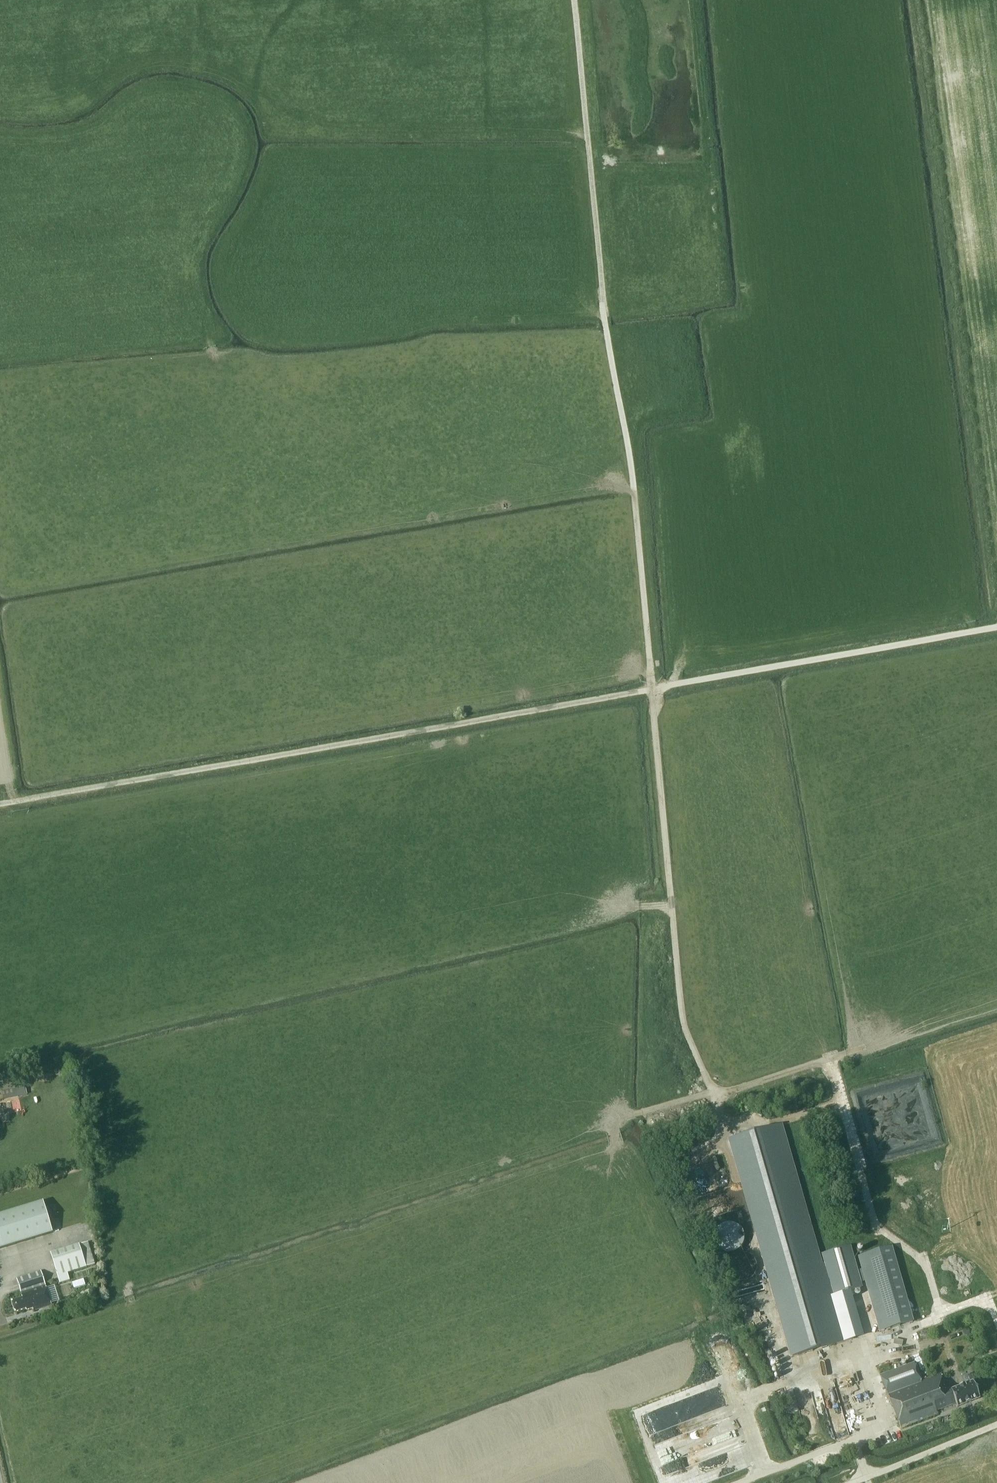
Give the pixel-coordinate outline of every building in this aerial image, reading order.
[(15,1079),(0,1082),(0,1100),(4,1099),(2,1091),(17,1089),(15,1079)] [(780,1126),(731,1140),(793,1356),(841,1342),(780,1126)] [(43,1202),(0,1215),(0,1249),(52,1232),(43,1202)] [(739,1223),(735,1221),(730,1221),(726,1223),(722,1226),(719,1230),(718,1234),(718,1239),(720,1243),(723,1247),(727,1250),(731,1251),(736,1250),(740,1249),(744,1246),(746,1242),(747,1238),(747,1233),(746,1229),(743,1225),(739,1223)] [(60,1283),(69,1280),(67,1273),(95,1264),(90,1248),(93,1247),(91,1241),(51,1253),(60,1283)] [(857,1270),(850,1247),(822,1255),(833,1296),(862,1288),(858,1275),(857,1270)] [(862,1273),(879,1332),(913,1322),(891,1247),(857,1257),(861,1268),(857,1270),(858,1275),(862,1273)] [(52,1305),(41,1270),(16,1279),(23,1298),(12,1301),(15,1312),(26,1309),(26,1310),(32,1308),(33,1311),(52,1305)] [(948,1391),(941,1374),(921,1381),(914,1364),(889,1374),(886,1368),(878,1371),(901,1428),(939,1413),(938,1411),(953,1405),(948,1391)] [(973,1381),(948,1391),(953,1405),(956,1404),(957,1407),(980,1398),(973,1381)] [(784,1420),(803,1418),(798,1391),(784,1394),(786,1409),(783,1410),(784,1420)] [(829,1403),(837,1436),(851,1432),(843,1400),(829,1403)]
